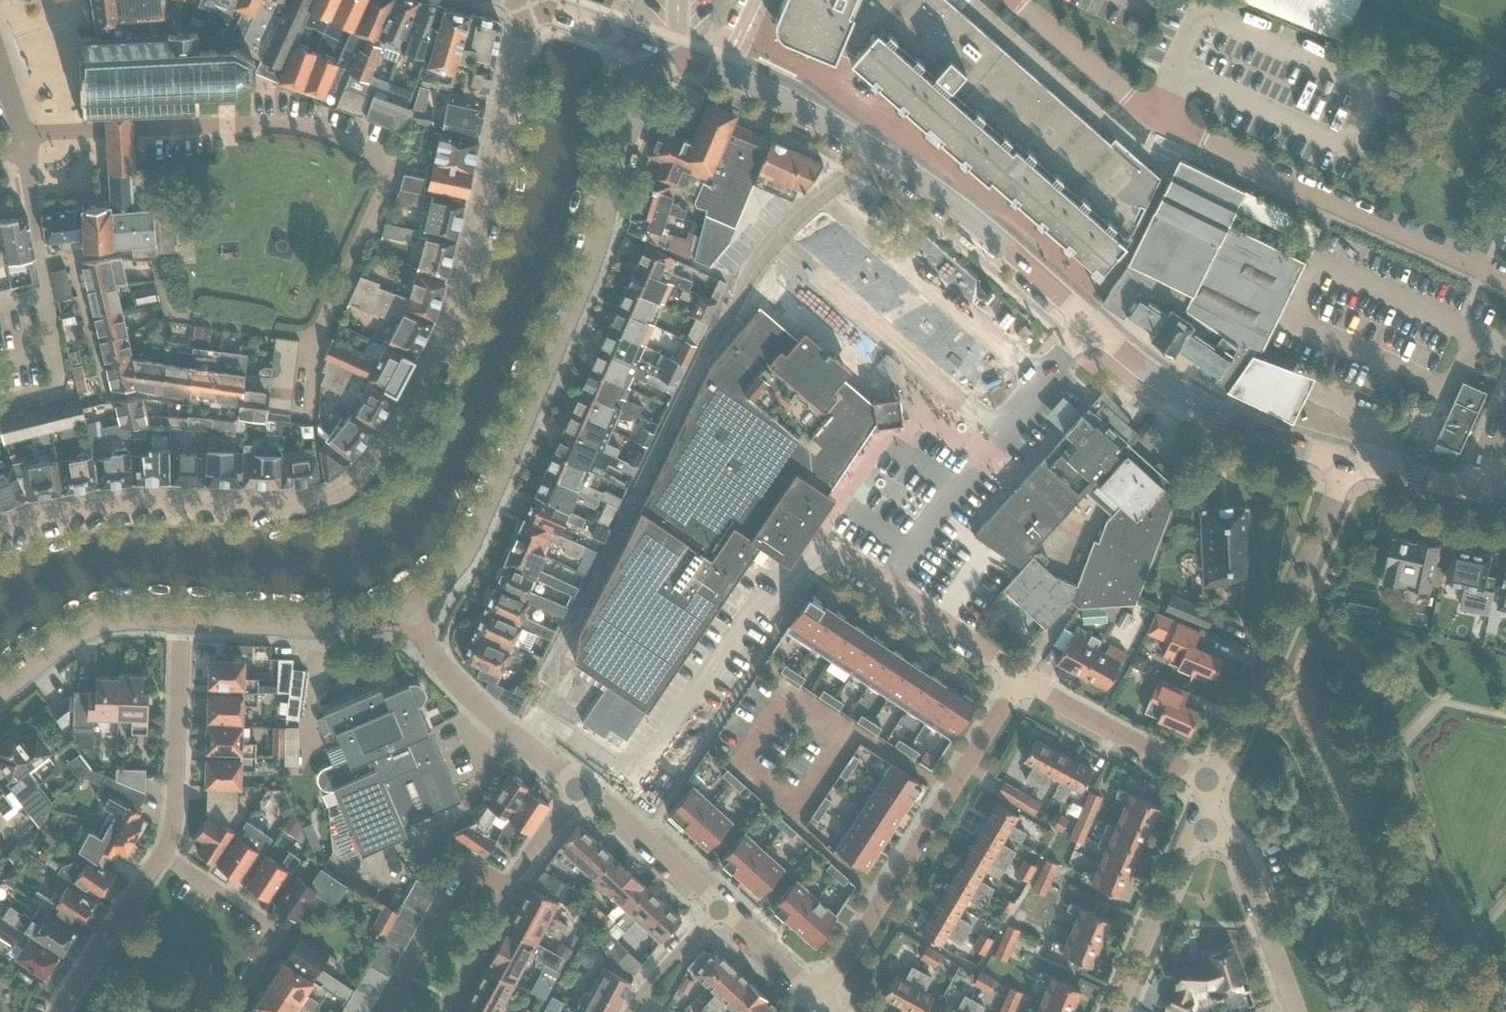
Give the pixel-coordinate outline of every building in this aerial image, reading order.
[(98,37),(130,36),(128,26),(124,26),(120,0),(92,0),(98,37)] [(124,26),(128,26),(130,36),(149,35),(148,17),(146,0),(120,0),(124,26)] [(171,15),(169,0),(146,0),(148,17),(149,35),(168,34),(168,31),(172,31),(171,15)] [(171,15),(172,31),(179,31),(180,24),(182,2),(183,0),(169,0),(171,15)] [(209,7),(212,9),(213,8),(232,17),(237,4),(239,0),(203,0),(202,4),(209,7)] [(240,51),(262,0),(239,0),(237,4),(245,8),(227,45),(240,51)] [(287,0),(262,0),(240,51),(262,60),(275,29),(287,0)] [(275,29),(262,60),(257,71),(280,81),(281,80),(314,0),(287,0),(275,29)] [(366,0),(314,0),(281,80),(323,95),(348,40),(366,0)] [(371,76),(379,56),(382,47),(379,45),(381,41),(396,0),(366,0),(348,40),(349,40),(352,35),(368,41),(363,52),(360,50),(350,73),(351,74),(339,108),(363,116),(369,96),(364,95),(371,76)] [(411,0),(396,0),(381,41),(379,45),(382,47),(379,56),(396,62),(399,52),(403,53),(420,2),(411,0)] [(781,27),(787,33),(835,53),(840,42),(853,54),(850,58),(906,108),(909,104),(1099,271),(1132,232),(1145,208),(1145,207),(1159,178),(1140,169),(1140,168),(949,0),(788,0),(781,18),(781,27)] [(1343,41),(1360,0),(1243,0),(1343,41)] [(430,60),(446,8),(420,2),(403,53),(425,59),(430,60)] [(472,14),(446,8),(430,60),(425,59),(424,64),(423,63),(420,73),(452,82),(454,72),(472,14)] [(498,21),(472,14),(465,51),(461,50),(457,67),(475,70),(474,71),(467,70),(462,96),(486,100),(488,93),(493,67),(501,28),(501,27),(501,25),(501,23),(500,23),(499,21),(498,21)] [(130,36),(98,37),(87,38),(83,38),(79,35),(77,38),(79,40),(79,50),(78,50),(78,54),(76,54),(76,60),(79,60),(79,92),(77,92),(77,99),(79,99),(79,102),(82,102),(82,113),(80,116),(83,118),(86,114),(106,114),(132,112),(199,110),(198,91),(209,90),(209,93),(213,93),(213,90),(235,90),(235,92),(240,90),(239,88),(250,80),(252,81),(255,78),(252,75),(252,60),(239,52),(233,52),(198,51),(199,31),(179,31),(172,31),(168,31),(168,34),(149,35),(130,36)] [(384,99),(390,82),(371,76),(364,95),(369,96),(372,89),(376,90),(374,96),(384,99)] [(384,99),(408,107),(414,91),(390,82),(384,99)] [(486,100),(462,96),(451,93),(443,127),(479,135),(486,100)] [(402,147),(410,122),(414,109),(408,107),(384,99),(374,96),(367,118),(395,127),(390,143),(390,142),(402,147)] [(684,137),(682,141),(661,132),(651,154),(663,159),(662,161),(654,179),(674,185),(674,186),(697,195),(694,201),(695,204),(705,208),(696,249),(711,255),(733,238),(745,198),(757,171),(770,140),(730,123),(734,113),(709,103),(693,141),(684,137)] [(433,113),(414,109),(410,122),(434,127),(433,113)] [(148,168),(136,169),(133,128),(132,118),(132,112),(106,114),(107,130),(111,204),(111,207),(133,205),(133,207),(150,206),(148,168)] [(410,148),(419,150),(424,128),(415,126),(410,148)] [(441,132),(433,169),(430,188),(426,187),(427,179),(404,174),(401,189),(425,194),(432,195),(450,199),(454,193),(467,196),(479,140),(441,132)] [(770,140),(757,171),(797,188),(802,190),(822,163),(804,155),(804,154),(771,139),(770,140)] [(1244,191),(1179,159),(1127,267),(1120,276),(1121,277),(1117,283),(1103,303),(1123,317),(1126,313),(1154,332),(1150,337),(1173,353),(1176,347),(1218,376),(1215,380),(1232,392),(1235,386),(1256,356),(1261,349),(1262,349),(1263,348),(1262,347),(1271,330),(1303,262),(1304,263),(1305,261),(1228,224),(1244,191)] [(674,186),(644,176),(636,200),(647,204),(647,202),(667,210),(683,217),(686,209),(678,206),(679,204),(671,201),(674,186)] [(425,194),(401,189),(395,201),(423,207),(425,194)] [(466,203),(450,199),(432,195),(428,212),(424,211),(419,230),(420,230),(420,231),(457,240),(466,203)] [(647,204),(636,200),(631,218),(638,220),(634,232),(678,251),(681,242),(679,236),(661,228),(667,210),(647,202),(647,204)] [(111,207),(111,204),(82,208),(84,237),(85,246),(133,241),(133,250),(178,248),(175,205),(153,206),(153,205),(150,206),(133,207),(133,205),(111,207)] [(65,239),(66,248),(73,247),(72,238),(84,237),(82,208),(59,211),(63,239),(65,239)] [(46,242),(63,239),(59,211),(42,214),(46,242)] [(28,217),(18,218),(0,220),(0,229),(6,260),(25,258),(27,268),(31,267),(34,284),(40,282),(28,217)] [(457,240),(420,231),(385,223),(382,235),(403,240),(403,237),(418,241),(419,235),(426,237),(417,268),(421,269),(447,277),(457,240)] [(646,246),(637,267),(672,282),(671,284),(689,291),(693,282),(671,272),(676,260),(646,246)] [(81,262),(87,287),(115,284),(127,283),(121,257),(109,258),(81,262)] [(663,303),(671,284),(672,282),(637,267),(628,287),(663,303)] [(58,301),(69,298),(73,297),(66,268),(51,272),(58,301)] [(354,289),(434,319),(445,283),(424,275),(417,273),(409,298),(378,287),(380,283),(360,276),(354,289)] [(719,279),(710,299),(718,303),(724,290),(727,283),(719,279)] [(115,284),(87,287),(93,312),(121,309),(115,284)] [(619,308),(655,324),(659,316),(652,313),(656,306),(659,308),(661,303),(663,304),(663,303),(628,287),(619,308)] [(133,291),(135,307),(159,304),(157,288),(133,291)] [(416,356),(434,319),(354,289),(348,303),(389,318),(391,313),(400,317),(388,344),(416,356)] [(718,303),(710,299),(701,295),(691,315),(695,318),(708,324),(718,303)] [(796,340),(759,308),(757,311),(710,365),(622,549),(566,655),(618,690),(647,710),(767,544),(784,555),(866,435),(875,421),(878,421),(880,422),(882,423),(884,424),(886,424),(888,424),(891,423),(893,422),(896,420),(898,417),(899,413),(898,408),(896,405),(893,402),(891,401),(886,400),(882,401),(880,402),(878,403),(876,405),(873,406),(852,388),(841,379),(844,375),(845,374),(845,373),(845,372),(845,371),(845,370),(845,369),(844,368),(843,367),(842,366),(841,365),(839,365),(838,365),(837,366),(835,366),(835,367),(832,371),(805,348),(808,345),(809,344),(809,342),(809,341),(809,340),(809,338),(808,337),(807,336),(806,335),(805,335),(803,334),(801,335),(800,335),(799,336),(796,340)] [(609,329),(646,345),(655,325),(655,324),(619,308),(609,329)] [(121,309),(93,312),(99,337),(127,334),(121,309)] [(74,312),(62,315),(65,326),(77,323),(74,312)] [(708,324),(695,318),(686,338),(698,344),(708,324)] [(209,328),(195,326),(194,337),(207,339),(209,328)] [(640,358),(646,345),(609,329),(600,349),(679,384),(688,366),(675,360),(661,354),(659,359),(666,362),(662,368),(640,358)] [(127,334),(99,337),(105,362),(132,356),(127,334)] [(274,349),(298,352),(299,340),(275,337),(274,349)] [(698,344),(686,338),(675,360),(688,366),(698,344)] [(78,349),(76,340),(67,342),(69,351),(78,349)] [(357,374),(370,381),(395,394),(414,360),(386,347),(375,368),(371,366),(373,362),(331,343),(324,359),(327,360),(321,370),(326,373),(346,382),(352,371),(357,374)] [(132,356),(140,387),(164,391),(165,361),(165,348),(152,346),(150,359),(132,356)] [(192,365),(190,394),(214,397),(219,350),(193,347),(193,352),(192,352),(192,365)] [(164,391),(190,394),(192,365),(192,352),(165,348),(165,361),(164,391)] [(272,361),(296,363),(298,352),(274,349),(272,361)] [(591,370),(628,387),(633,376),(647,382),(673,394),(677,386),(678,387),(679,384),(600,349),(591,370)] [(1256,356),(1235,386),(1257,397),(1297,417),(1309,392),(1319,371),(1262,349),(1261,349),(1256,356)] [(247,354),(219,350),(214,397),(241,401),(244,373),(247,354)] [(132,356),(105,362),(112,388),(140,387),(132,356)] [(272,361),(272,367),(271,372),(295,375),(296,363),(272,361)] [(88,391),(82,365),(73,367),(79,393),(88,391)] [(264,419),(266,419),(267,407),(268,395),(270,384),(271,372),(272,367),(266,367),(260,370),(259,375),(244,373),(241,401),(239,416),(264,419)] [(633,413),(632,414),(639,417),(643,407),(626,400),(631,389),(628,387),(591,370),(582,391),(633,413)] [(270,384),(294,387),(295,375),(271,372),(270,384)] [(326,373),(320,384),(340,394),(346,382),(326,373)] [(376,429),(395,394),(370,381),(362,396),(356,394),(346,411),(351,415),(355,418),(376,429)] [(292,398),(294,387),(270,384),(268,395),(292,398)] [(1463,390),(1458,401),(1480,411),(1485,400),(1463,390)] [(573,411),(613,429),(618,417),(624,420),(624,418),(630,421),(632,414),(633,413),(582,391),(573,411)] [(267,407),(291,410),(292,398),(268,395),(267,407)] [(128,437),(127,425),(144,425),(149,425),(147,418),(143,398),(114,399),(120,424),(102,427),(101,425),(88,427),(90,438),(103,437),(128,437)] [(66,402),(72,426),(86,422),(80,399),(66,402)] [(1451,412),(1441,434),(1463,445),(1473,422),(1474,423),(1480,411),(1458,401),(1456,399),(1450,412),(1451,412)] [(53,406),(59,429),(72,426),(66,402),(53,406)] [(974,535),(1019,566),(1030,554),(1037,546),(1060,521),(1086,492),(1128,444),(1138,433),(1103,402),(1098,408),(1094,404),(1028,475),(1018,486),(1013,492),(1008,496),(974,535)] [(40,409),(45,432),(59,429),(53,406),(40,409)] [(267,407),(266,419),(290,422),(291,410),(267,407)] [(26,412),(32,436),(45,432),(40,409),(26,412)] [(573,411),(564,432),(617,456),(620,449),(607,443),(613,429),(573,411)] [(13,416),(18,439),(32,436),(26,412),(13,416)] [(153,417),(147,418),(149,425),(168,426),(167,417),(153,415),(153,417)] [(329,441),(326,444),(351,460),(376,429),(355,418),(351,415),(342,426),(338,423),(329,435),(319,427),(319,433),(329,441)] [(18,439),(13,416),(0,419),(0,424),(5,442),(18,439)] [(187,428),(207,430),(207,428),(211,429),(212,419),(188,416),(188,419),(187,428)] [(168,426),(187,428),(188,419),(167,417),(168,426)] [(211,429),(237,431),(238,422),(212,419),(211,429)] [(127,425),(128,437),(145,437),(144,425),(127,425)] [(181,427),(170,426),(169,446),(180,446),(181,427)] [(655,434),(643,428),(637,442),(648,447),(655,434)] [(596,471),(596,473),(603,476),(608,464),(634,475),(638,466),(627,461),(617,457),(617,456),(564,432),(555,453),(596,471)] [(217,436),(208,435),(207,450),(216,451),(217,436)] [(112,457),(101,457),(100,439),(90,440),(92,456),(94,455),(99,487),(135,483),(130,451),(127,448),(116,449),(113,453),(111,453),(112,457)] [(242,485),(281,487),(282,459),(281,456),(255,455),(255,444),(245,444),(244,455),(242,485)] [(351,460),(326,444),(321,451),(325,480),(335,475),(343,469),(351,460)] [(1030,554),(1019,566),(1022,568),(1003,589),(1046,628),(1071,600),(1079,607),(1137,603),(1178,489),(1169,480),(1174,474),(1160,462),(1155,467),(1128,444),(1086,492),(1112,515),(1106,521),(1098,542),(1094,541),(1077,585),(1054,576),(1044,567),(1051,560),(1037,546),(1030,554)] [(134,452),(135,483),(170,483),(171,453),(171,451),(171,447),(149,447),(149,452),(147,453),(134,452)] [(627,461),(638,466),(645,453),(633,448),(627,461)] [(282,459),(281,487),(320,482),(315,450),(291,453),(291,455),(281,456),(282,459)] [(170,483),(206,484),(207,454),(207,452),(182,452),(171,451),(171,453),(170,483)] [(97,487),(99,487),(94,455),(92,456),(86,453),(80,453),(77,458),(58,461),(62,493),(97,487)] [(207,454),(206,484),(242,485),(244,455),(244,454),(221,453),(221,454),(207,454)] [(590,486),(596,473),(596,471),(555,453),(545,474),(600,498),(600,499),(607,502),(617,508),(618,508),(623,499),(607,491),(603,492),(590,486)] [(23,461),(13,463),(17,476),(21,476),(28,499),(62,493),(58,461),(58,460),(24,466),(23,461)] [(13,463),(0,469),(0,510),(28,499),(21,476),(17,476),(13,463)] [(595,508),(600,499),(600,498),(545,474),(536,495),(569,510),(574,498),(595,508)] [(569,511),(569,510),(536,495),(526,519),(559,533),(565,519),(581,526),(585,518),(569,511)] [(606,528),(617,508),(607,502),(596,522),(597,523),(606,528)] [(1203,510),(1203,512),(1200,512),(1204,587),(1240,585),(1240,579),(1251,578),(1247,507),(1203,510)] [(525,520),(515,541),(544,554),(550,540),(566,547),(564,553),(579,559),(580,557),(591,562),(596,551),(585,546),(525,520)] [(597,523),(591,535),(604,541),(610,530),(606,528),(597,523)] [(1440,587),(1444,567),(1436,565),(1440,545),(1419,540),(1419,542),(1394,537),(1386,577),(1410,582),(1410,584),(1431,588),(1432,585),(1440,587)] [(506,563),(534,576),(533,578),(573,596),(578,588),(537,569),(544,554),(515,541),(506,563)] [(1492,556),(1455,548),(1448,580),(1482,588),(1477,611),(1489,614),(1498,578),(1488,576),(1492,556)] [(505,565),(496,586),(522,598),(521,599),(563,617),(567,607),(527,589),(532,578),(505,565)] [(1497,585),(1487,631),(1497,633),(1503,608),(1505,608),(1505,576),(1504,587),(1497,585)] [(495,588),(485,610),(516,623),(515,624),(522,627),(551,640),(555,631),(522,616),(528,603),(495,588)] [(782,629),(804,643),(828,607),(806,592),(782,629)] [(1381,599),(1352,593),(1349,607),(1378,613),(1381,599)] [(1194,603),(1172,594),(1165,609),(1209,628),(1215,615),(1193,606),(1194,603)] [(828,607),(804,643),(825,657),(849,620),(828,607)] [(1082,609),(1083,623),(1107,622),(1106,608),(1082,609)] [(1132,614),(1124,609),(1116,624),(1124,628),(1132,614)] [(525,659),(529,650),(514,643),(522,627),(515,624),(485,611),(475,633),(512,649),(510,653),(525,659)] [(1199,631),(1177,622),(1156,613),(1148,632),(1169,641),(1163,654),(1171,657),(1169,662),(1177,665),(1177,666),(1194,673),(1196,668),(1214,676),(1222,657),(1193,645),(1199,631)] [(849,620),(825,657),(846,671),(870,634),(849,620)] [(1081,676),(1096,648),(1087,644),(1092,635),(1077,627),(1057,663),(1081,676)] [(870,634),(846,671),(867,685),(891,648),(870,634)] [(487,681),(485,686),(497,699),(517,716),(530,691),(517,684),(517,683),(501,676),(511,653),(473,637),(463,659),(482,668),(478,677),(487,681)] [(1105,653),(1096,648),(1081,676),(1106,689),(1125,653),(1110,644),(1105,653)] [(891,648),(867,685),(888,698),(912,662),(891,648)] [(1132,665),(1142,670),(1147,659),(1137,654),(1132,665)] [(243,687),(243,691),(258,691),(258,678),(244,678),(244,661),(210,659),(209,686),(243,687)] [(289,693),(293,669),(294,659),(279,659),(278,692),(289,693)] [(912,662),(888,698),(909,712),(933,676),(912,662)] [(781,672),(791,678),(795,671),(785,665),(781,672)] [(293,669),(289,693),(289,698),(301,699),(302,699),(306,670),(293,669)] [(805,678),(795,671),(791,678),(801,685),(805,678)] [(120,674),(120,678),(118,717),(133,718),(132,733),(147,733),(149,691),(144,691),(144,675),(120,674)] [(933,676),(909,712),(930,726),(954,689),(933,676)] [(118,717),(120,678),(96,677),(96,692),(74,691),(73,729),(74,730),(74,741),(79,747),(93,747),(94,717),(118,717)] [(1160,677),(1156,686),(1152,696),(1144,710),(1158,717),(1157,719),(1189,733),(1199,711),(1182,703),(1188,690),(1160,677)] [(427,731),(417,706),(417,705),(418,704),(418,702),(418,700),(418,698),(417,697),(417,696),(416,694),(415,692),(414,691),(413,690),(411,689),(409,688),(387,697),(383,686),(324,712),(333,732),(336,731),(349,759),(325,769),(324,770),(322,771),(321,772),(320,774),(320,776),(320,779),(320,780),(320,782),(321,784),(322,785),(323,786),(325,787),(327,788),(329,788),(331,788),(332,788),(333,787),(362,853),(407,834),(403,825),(461,800),(430,729),(427,731)] [(954,689),(930,726),(951,740),(975,704),(954,689)] [(618,690),(598,718),(626,740),(647,710),(618,690)] [(819,697),(829,703),(834,697),(823,690),(819,697)] [(258,691),(243,691),(243,695),(209,694),(208,720),(242,721),(243,704),(257,705),(258,691)] [(68,723),(69,694),(50,709),(63,727),(68,723)] [(844,703),(834,697),(829,703),(839,710),(844,703)] [(301,699),(289,698),(286,718),(298,720),(301,699)] [(867,729),(872,722),(862,715),(857,722),(867,729)] [(872,722),(867,729),(877,735),(882,728),(872,722)] [(240,756),(255,756),(256,742),(241,741),(242,726),(208,724),(207,751),(241,752),(240,756)] [(285,765),(298,765),(298,727),(285,727),(285,765)] [(23,805),(38,825),(52,802),(27,769),(49,753),(37,737),(25,747),(15,733),(0,745),(0,752),(1,753),(0,753),(0,761),(19,787),(13,791),(23,805)] [(895,746),(905,753),(909,746),(899,739),(895,746)] [(1026,780),(1035,785),(1054,749),(1035,739),(1023,760),(1034,766),(1026,780)] [(284,742),(273,742),(273,756),(284,756),(284,742)] [(919,752),(909,746),(905,753),(915,759),(919,752)] [(1054,749),(1035,785),(1045,790),(1053,776),(1061,781),(1073,760),(1054,749)] [(846,764),(853,769),(860,759),(853,755),(846,764)] [(265,769),(266,757),(255,756),(240,756),(240,759),(207,758),(206,785),(208,785),(237,786),(240,786),(240,769),(255,769),(265,769)] [(1073,760),(1061,781),(1056,790),(1053,795),(1064,800),(1072,786),(1081,791),(1092,770),(1073,760)] [(853,769),(846,764),(839,775),(846,779),(853,769)] [(892,764),(878,785),(908,806),(923,784),(892,764)] [(143,791),(145,791),(145,770),(115,769),(115,778),(143,791)] [(731,784),(736,777),(727,769),(722,775),(731,784)] [(133,809),(143,791),(115,778),(115,779),(107,775),(92,770),(88,774),(104,781),(95,795),(107,801),(104,805),(111,809),(103,822),(133,838),(143,822),(133,815),(136,810),(133,809)] [(516,810),(530,788),(509,774),(478,821),(452,835),(485,857),(495,842),(483,834),(498,811),(505,816),(511,806),(516,810)] [(736,777),(731,784),(740,792),(745,786),(736,777)] [(1023,808),(1029,796),(1005,782),(998,793),(1023,808)] [(237,786),(208,785),(207,814),(210,816),(195,838),(203,843),(198,851),(214,863),(235,832),(226,826),(236,811),(237,786)] [(908,806),(878,785),(864,806),(895,827),(908,806)] [(688,832),(713,804),(694,786),(668,814),(688,832)] [(1121,814),(1150,826),(1158,806),(1119,789),(1116,796),(1127,801),(1121,814)] [(13,791),(5,797),(0,790),(0,812),(2,814),(12,806),(16,811),(23,805),(13,791)] [(530,833),(549,804),(529,791),(498,838),(505,843),(517,824),(530,833)] [(1089,791),(1082,807),(1095,812),(1102,797),(1089,791)] [(1029,796),(1023,808),(1034,815),(1040,803),(1029,796)] [(825,797),(818,807),(825,811),(832,801),(825,797)] [(294,813),(289,801),(279,805),(284,817),(294,813)] [(997,803),(986,822),(1007,834),(1020,842),(1026,833),(1013,825),(1018,815),(997,803)] [(732,822),(713,804),(688,832),(707,849),(732,822)] [(895,827),(864,806),(850,828),(881,848),(895,827)] [(818,821),(825,811),(818,807),(812,816),(818,821)] [(1079,815),(1076,822),(1089,828),(1095,812),(1082,807),(1079,815)] [(1070,835),(1076,822),(1079,815),(1071,811),(1068,818),(1060,814),(1053,826),(1061,831),(1070,835)] [(283,829),(293,836),(300,826),(294,813),(283,829)] [(1139,850),(1150,826),(1121,814),(1115,827),(1107,823),(1102,835),(1139,850)] [(774,822),(783,830),(788,824),(779,816),(774,822)] [(89,856),(103,865),(111,851),(113,853),(114,850),(124,855),(133,838),(103,822),(97,833),(89,829),(78,848),(89,856)] [(217,864),(239,879),(251,861),(254,863),(271,839),(246,822),(217,864)] [(1002,843),(1007,834),(986,822),(975,840),(1010,861),(1016,851),(1002,843)] [(1076,822),(1070,835),(1069,838),(1082,844),(1089,828),(1076,822)] [(797,832),(788,824),(783,830),(792,839),(797,832)] [(614,857),(580,826),(559,848),(593,880),(614,857)] [(881,848),(850,828),(835,849),(866,870),(881,848)] [(740,878),(764,851),(745,833),(720,861),(740,878)] [(1106,849),(1101,860),(1130,873),(1139,850),(1102,835),(1097,845),(1106,849)] [(1004,870),(1010,861),(975,840),(964,858),(985,871),(991,862),(1004,870)] [(23,856),(16,849),(6,854),(15,865),(23,856)] [(283,883),(300,859),(289,851),(280,865),(265,855),(246,884),(268,899),(280,881),(283,883)] [(784,869),(764,851),(740,878),(759,896),(784,869)] [(113,871),(103,865),(89,856),(83,866),(75,861),(62,866),(49,857),(45,864),(74,884),(76,881),(88,889),(91,884),(102,891),(113,875),(111,874),(113,871)] [(614,857),(593,880),(626,910),(627,911),(648,888),(614,857)] [(980,880),(985,871),(964,858),(953,877),(988,898),(994,888),(980,880)] [(1020,867),(1032,874),(1036,866),(1024,859),(1020,867)] [(1045,859),(1039,874),(1051,880),(1058,865),(1045,859)] [(1130,873),(1101,860),(1095,876),(1084,871),(1080,878),(1120,895),(1130,873)] [(835,877),(840,871),(831,863),(826,869),(835,877)] [(1027,881),(1032,874),(1020,867),(1015,874),(1027,881)] [(295,875),(276,904),(298,919),(307,904),(313,908),(320,896),(332,904),(339,893),(346,884),(322,868),(310,885),(295,875)] [(21,875),(12,869),(5,878),(15,885),(21,875)] [(571,902),(580,892),(543,871),(535,882),(571,902)] [(840,871),(835,877),(844,886),(849,879),(840,871)] [(1051,880),(1039,874),(1032,889),(1045,895),(1051,880)] [(983,907),(988,898),(953,877),(942,895),(963,908),(969,899),(983,907)] [(410,891),(431,903),(437,890),(416,879),(410,891)] [(772,908),(794,927),(819,900),(797,880),(772,908)] [(38,891),(33,899),(42,905),(48,908),(56,914),(58,910),(70,918),(74,913),(83,920),(94,903),(68,885),(61,896),(54,892),(50,898),(38,891)] [(530,888),(509,927),(536,942),(544,928),(548,930),(547,932),(560,939),(567,925),(555,918),(554,919),(550,917),(558,903),(530,888)] [(682,920),(648,888),(627,911),(626,910),(616,922),(625,930),(635,918),(661,942),(682,920)] [(403,903),(424,915),(431,903),(410,891),(403,903)] [(1326,916),(1337,912),(1330,894),(1320,897),(1326,916)] [(958,917),(963,908),(942,895),(932,913),(966,934),(972,925),(958,917)] [(998,903),(1010,910),(1015,903),(1002,896),(998,903)] [(819,900),(794,927),(816,947),(836,916),(819,900)] [(403,903),(398,912),(396,915),(417,927),(424,915),(403,903)] [(1006,917),(1010,910),(998,903),(994,910),(1006,917)] [(1071,930),(1100,942),(1110,919),(1070,903),(1067,910),(1078,915),(1071,930)] [(48,908),(42,905),(47,909),(42,905),(33,918),(23,912),(22,913),(11,906),(3,918),(3,919),(23,932),(24,932),(26,929),(44,941),(50,942),(62,950),(75,932),(74,931),(76,928),(55,914),(56,914),(48,908)] [(389,927),(410,939),(417,927),(396,915),(398,912),(385,905),(370,932),(384,937),(389,927)] [(603,914),(593,906),(586,914),(596,922),(603,914)] [(961,943),(966,934),(932,913),(920,932),(941,945),(947,935),(961,943)] [(26,935),(27,934),(24,932),(23,932),(3,919),(3,918),(0,916),(0,936),(14,945),(8,952),(16,957),(15,959),(44,978),(58,957),(26,935)] [(1007,924),(1001,940),(1013,945),(1020,930),(1007,924)] [(389,927),(384,937),(383,940),(403,951),(410,939),(389,927)] [(509,927),(498,947),(488,967),(515,982),(532,951),(537,953),(535,957),(557,969),(563,957),(556,952),(536,942),(509,927)] [(1090,965),(1100,942),(1071,930),(1065,945),(1054,940),(1051,948),(1090,965)] [(628,949),(607,931),(599,940),(610,960),(634,973),(642,963),(627,950),(628,949)] [(976,940),(989,947),(993,940),(980,933),(976,940)] [(329,955),(304,937),(301,936),(287,957),(323,982),(321,984),(346,1002),(354,991),(321,968),(329,955)] [(376,952),(397,963),(403,951),(383,940),(376,952)] [(984,955),(989,947),(976,940),(972,947),(984,955)] [(1013,945),(1001,940),(994,956),(1006,961),(1013,945)] [(599,951),(582,941),(573,957),(590,967),(599,951)] [(561,942),(556,952),(563,957),(563,956),(567,958),(572,948),(561,942)] [(928,962),(935,951),(927,947),(920,958),(928,962)] [(707,985),(728,963),(715,950),(710,955),(704,949),(688,967),(707,985)] [(1210,956),(1212,962),(1202,965),(1178,963),(1176,987),(1179,987),(1178,996),(1170,993),(1165,1006),(1172,1009),(1171,1011),(1189,1011),(1193,1002),(1187,1000),(1192,988),(1203,989),(1203,988),(1219,985),(1220,988),(1243,980),(1231,949),(1210,956)] [(942,956),(935,951),(928,962),(935,966),(946,974),(951,966),(940,959),(942,956)] [(369,964),(390,976),(397,963),(376,952),(369,964)] [(313,1011),(319,1004),(304,993),(312,981),(284,961),(269,982),(313,1011)] [(743,976),(728,963),(707,985),(716,993),(704,1007),(699,1011),(711,1011),(743,976)] [(362,977),(383,988),(390,976),(369,964),(362,977)] [(902,1007),(922,972),(912,966),(905,981),(895,975),(883,997),(902,1007)] [(466,1007),(475,1011),(499,1011),(515,982),(488,967),(466,1007)] [(547,992),(557,973),(546,967),(535,986),(547,992)] [(581,1011),(615,1011),(632,982),(605,967),(590,994),(587,992),(583,992),(579,1001),(580,1004),(583,1006),(580,1011),(581,1011)] [(922,972),(902,1007),(911,1011),(925,1011),(933,996),(924,991),(932,977),(922,972)] [(973,984),(981,988),(988,976),(980,972),(973,984)] [(1048,984),(1042,999),(1070,1011),(1080,989),(1040,972),(1037,979),(1048,984)] [(689,994),(695,982),(685,976),(679,988),(689,994)] [(759,990),(743,976),(711,1011),(722,1011),(729,1005),(736,1011),(739,1011),(759,990)] [(988,976),(981,988),(988,992),(995,980),(988,976)] [(355,989),(376,1001),(383,988),(362,977),(355,989)] [(269,982),(255,1003),(268,1011),(292,1011),(293,1010),(295,1011),(313,1011),(269,982)] [(1003,1003),(1015,1008),(1022,992),(1009,987),(1003,1003)] [(367,1011),(370,1011),(376,1001),(355,989),(348,1001),(367,1011)] [(774,1004),(759,990),(739,1011),(766,1011),(774,1004)] [(974,1000),(965,995),(957,1010),(947,1004),(943,1011),(968,1011),(974,1000)] [(552,996),(543,1011),(560,1011),(565,1004),(552,996)] [(1026,1011),(1070,1011),(1042,999),(1037,1011),(1028,1007),(1026,1011)] [(974,1000),(968,1011),(981,1011),(984,1006),(974,1000)] [(348,1001),(343,1011),(367,1011),(348,1001)] [(1015,1008),(1003,1003),(999,1011),(1014,1011),(1015,1008)]
